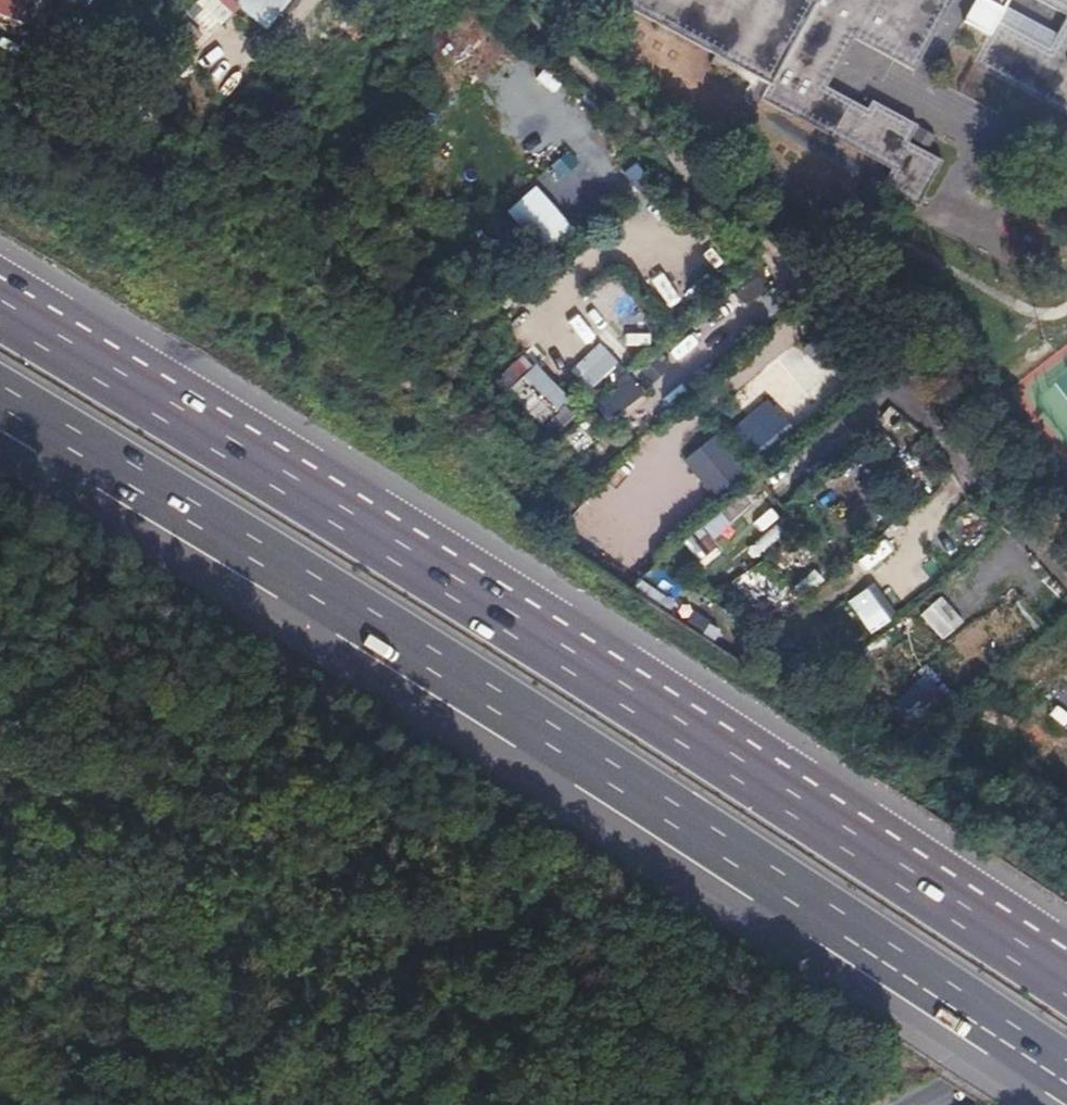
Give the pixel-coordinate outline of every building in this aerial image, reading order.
[(220,18),(234,0),(196,0),(220,18)] [(274,15),(286,0),(253,0),(274,15)] [(612,1),(765,86),(758,99),(889,171),(879,189),(913,209),(937,162),(905,145),(915,126),(870,101),(865,110),(824,88),(850,38),(912,73),(952,0),(612,0),(612,1)] [(1066,18),(1049,50),(995,21),(972,65),(1066,117),(1066,0),(1032,0),(1066,18)] [(659,271),(647,278),(665,308),(676,301),(659,271)] [(742,301),(767,286),(757,271),(733,286),(742,301)] [(625,350),(655,333),(648,320),(618,338),(625,350)] [(671,361),(693,341),(684,331),(662,352),(671,361)] [(603,340),(580,358),(606,391),(600,396),(614,414),(643,390),(603,340)] [(578,408),(524,350),(497,375),(551,432),(578,408)] [(795,372),(784,380),(803,409),(814,401),(795,372)] [(732,429),(768,462),(800,428),(764,395),(732,429)] [(708,451),(721,443),(710,426),(697,435),(708,451)] [(577,428),(566,442),(579,453),(591,439),(577,428)] [(725,440),(694,463),(713,487),(743,464),(725,440)] [(753,539),(763,551),(785,532),(775,520),(753,539)] [(683,539),(704,565),(723,550),(702,524),(683,539)] [(922,598),(934,616),(952,605),(940,586),(922,598)]
